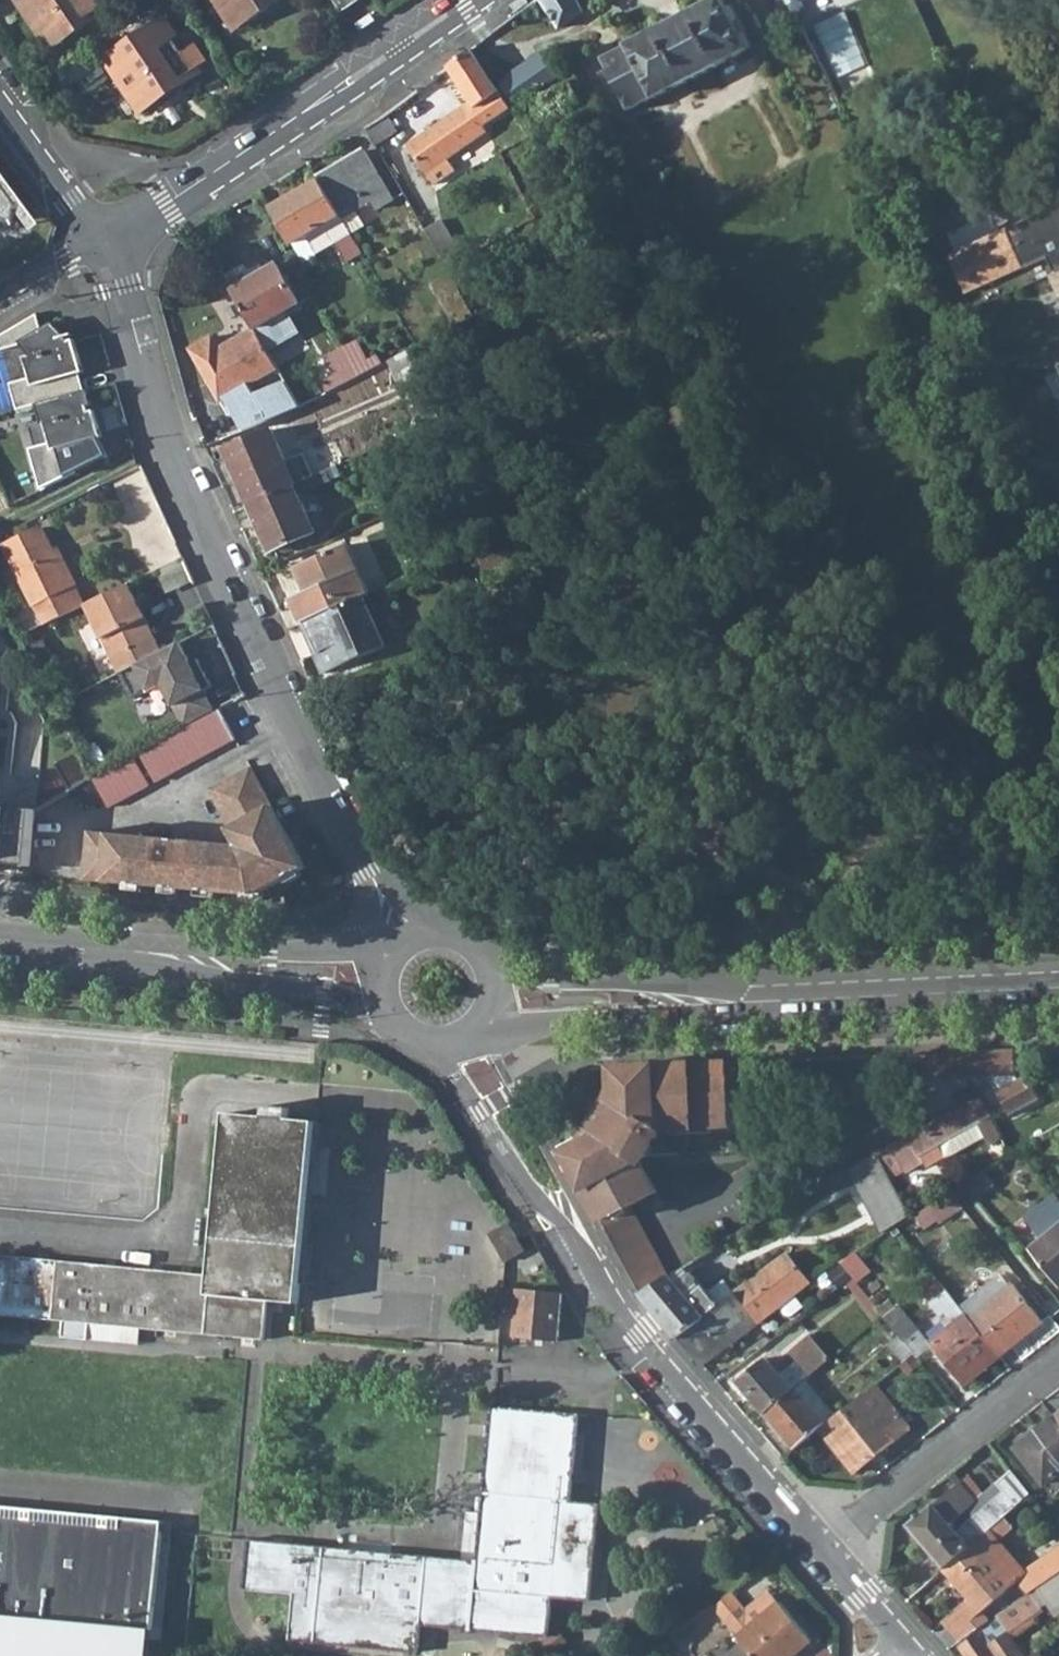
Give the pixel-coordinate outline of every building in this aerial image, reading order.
[(51,48),(106,13),(97,0),(20,0),(51,48)] [(237,29),(280,0),(218,0),(237,29)] [(358,0),(334,0),(341,12),(358,0)] [(505,7),(511,15),(527,4),(523,0),(515,0),(505,7)] [(588,10),(582,0),(545,0),(558,25),(588,10)] [(631,110),(657,96),(657,97),(686,82),(686,83),(722,65),(721,64),(750,49),(725,0),(715,0),(604,57),(631,110)] [(359,27),(361,29),(377,19),(373,13),(357,24),(359,27)] [(160,21),(106,57),(143,111),(197,75),(194,71),(182,53),(160,21)] [(182,53),(194,71),(208,62),(196,44),(182,53)] [(409,144),(436,183),(457,169),(449,157),(489,130),(484,122),(509,105),(472,49),(450,65),(473,101),(476,105),(433,134),(430,130),(409,144)] [(544,52),(501,76),(516,102),(558,78),(544,52)] [(430,130),(433,134),(476,105),(473,101),(430,130)] [(366,127),(376,144),(398,131),(387,112),(366,127)] [(341,214),(343,216),(355,209),(373,199),(378,207),(395,198),(368,151),(321,179),(341,214)] [(10,223),(11,213),(22,205),(0,175),(0,221),(10,223)] [(285,199),(306,234),(325,223),(341,214),(321,179),(285,199)] [(272,206),(293,242),(306,234),(285,199),(272,206)] [(949,256),(965,292),(1023,266),(1024,268),(1048,257),(1054,272),(1058,270),(1058,206),(949,256)] [(343,216),(349,227),(361,220),(355,209),(343,216)] [(306,234),(317,254),(336,243),(352,233),(349,227),(343,216),(341,214),(325,223),(306,234)] [(336,243),(347,262),(363,252),(352,233),(336,243)] [(255,327),(256,328),(272,319),(288,309),(301,302),(278,263),(233,289),(255,327)] [(1054,272),(1051,274),(1058,292),(1058,270),(1054,272)] [(272,319),(278,330),(295,321),(288,309),(272,319)] [(37,405),(85,391),(80,374),(84,373),(74,340),(70,341),(53,323),(41,330),(36,314),(0,336),(0,351),(0,352),(21,345),(28,356),(24,357),(30,378),(10,384),(17,410),(37,405)] [(235,412),(244,428),(281,414),(296,408),(302,406),(286,379),(280,369),(279,367),(256,328),(255,327),(220,348),(213,335),(191,347),(230,414),(235,412)] [(322,382),(328,393),(360,376),(343,347),(312,364),(322,382)] [(391,361),(417,414),(436,405),(409,350),(391,361)] [(280,369),(286,379),(298,371),(292,362),(280,369)] [(311,388),(317,398),(328,393),(322,382),(311,388)] [(94,406),(89,390),(85,391),(37,405),(43,425),(45,424),(50,443),(29,449),(41,490),(109,456),(99,438),(103,437),(95,410),(90,412),(89,407),(94,406)] [(281,414),(285,424),(300,417),(296,408),(281,414)] [(226,449),(250,504),(295,484),(298,483),(288,461),(273,428),(226,449)] [(305,453),(315,476),(327,470),(346,462),(336,439),(305,453)] [(288,461),(298,483),(308,479),(298,457),(288,461)] [(250,504),(271,552),(316,532),(299,494),(331,479),(327,470),(315,476),(308,479),(298,483),(295,484),(250,504)] [(447,488),(452,499),(472,490),(467,479),(447,488)] [(5,546),(34,605),(39,602),(48,623),(68,613),(82,606),(72,586),(77,584),(69,568),(64,571),(55,552),(43,528),(5,546)] [(293,598),(304,622),(365,596),(369,594),(370,593),(348,544),(302,564),(313,589),(308,591),(293,598)] [(55,552),(64,571),(69,568),(60,550),(55,552)] [(297,566),(308,591),(313,589),(302,564),(297,566)] [(86,604),(120,673),(163,651),(129,583),(86,604)] [(304,622),(326,672),(387,645),(375,619),(379,617),(369,594),(365,596),(304,622)] [(191,662),(181,642),(163,651),(120,673),(134,700),(163,684),(184,726),(215,709),(206,690),(213,686),(199,659),(191,662)] [(140,753),(156,781),(236,737),(221,709),(140,753)] [(94,778),(109,807),(150,785),(134,756),(94,778)] [(93,832),(89,880),(255,894),(306,867),(252,767),(210,790),(241,845),(240,852),(222,850),(222,859),(185,856),(186,840),(93,832)] [(7,864),(17,865),(33,867),(37,811),(38,808),(23,807),(0,806),(0,863),(7,864)] [(185,856),(222,859),(222,850),(240,852),(241,845),(186,840),(185,856)] [(745,1023),(722,1023),(722,1034),(745,1034),(745,1029),(745,1023)] [(1021,1048),(942,1052),(943,1079),(995,1076),(1015,1115),(1044,1100),(1032,1075),(1024,1080),(1021,1075),(1021,1048)] [(567,1152),(642,1292),(669,1275),(631,1205),(658,1190),(644,1165),(665,1127),(729,1125),(727,1062),(615,1066),(616,1104),(611,1113),(615,1115),(609,1127),(605,1125),(600,1134),(567,1152)] [(878,1153),(887,1170),(901,1162),(907,1172),(924,1161),(927,1167),(985,1135),(990,1144),(1003,1137),(981,1095),(878,1153)] [(0,1268),(0,1314),(64,1320),(63,1337),(91,1340),(93,1323),(265,1339),(268,1300),(300,1303),(316,1121),(290,1119),(291,1107),(267,1105),(266,1116),(227,1113),(212,1274),(1,1256),(0,1268)] [(605,1125),(609,1127),(615,1115),(611,1113),(605,1125)] [(849,1170),(882,1232),(911,1215),(887,1170),(878,1153),(849,1170)] [(995,1184),(985,1171),(966,1183),(978,1198),(995,1184)] [(934,1214),(941,1221),(962,1206),(952,1192),(929,1206),(934,1214)] [(916,1214),(921,1222),(934,1214),(929,1206),(916,1214)] [(490,1234),(507,1262),(526,1251),(519,1240),(510,1223),(490,1234)] [(1058,1283),(1058,1225),(1031,1247),(1058,1283)] [(840,1260),(849,1271),(861,1264),(854,1252),(840,1260)] [(809,1283),(786,1254),(736,1293),(758,1322),(809,1283)] [(826,1276),(835,1288),(847,1279),(839,1267),(826,1276)] [(641,1293),(678,1338),(680,1337),(705,1317),(719,1306),(703,1286),(688,1297),(670,1274),(669,1275),(642,1292),(641,1293)] [(966,1313),(970,1317),(1009,1285),(1001,1274),(961,1306),(966,1313)] [(847,1285),(873,1320),(879,1314),(854,1279),(847,1285)] [(970,1317),(1001,1356),(1043,1322),(1012,1283),(1009,1285),(970,1317)] [(518,1288),(515,1337),(519,1337),(555,1340),(559,1340),(563,1291),(518,1288)] [(932,1340),(967,1383),(1001,1356),(970,1317),(966,1313),(961,1306),(947,1289),(931,1301),(941,1315),(946,1312),(954,1322),(932,1340)] [(680,1337),(701,1366),(704,1364),(758,1322),(736,1293),(719,1306),(705,1317),(680,1337)] [(901,1336),(905,1342),(921,1330),(900,1304),(885,1317),(901,1336)] [(789,1350),(797,1359),(809,1375),(831,1357),(810,1333),(789,1350)] [(891,1344),(905,1361),(914,1353),(905,1342),(901,1336),(891,1344)] [(738,1380),(766,1413),(794,1389),(780,1373),(766,1357),(738,1380)] [(780,1373),(794,1389),(797,1386),(806,1378),(809,1375),(797,1359),(780,1373)] [(857,1397),(874,1418),(892,1403),(885,1394),(904,1380),(895,1368),(857,1397)] [(621,1380),(632,1394),(636,1390),(625,1377),(621,1380)] [(797,1386),(827,1421),(836,1414),(806,1378),(797,1386)] [(766,1413),(796,1448),(819,1427),(827,1421),(797,1386),(794,1389),(766,1413)] [(819,1427),(854,1472),(911,1428),(892,1403),(874,1418),(857,1397),(836,1414),(827,1421),(819,1427)] [(249,1539),(245,1589),(295,1593),(291,1640),(419,1651),(421,1624),(550,1636),(553,1596),(591,1600),(600,1503),(572,1500),(579,1413),(555,1411),(491,1405),(477,1559),(249,1539)] [(1044,1484),(1058,1472),(1058,1423),(1054,1417),(1015,1447),(1044,1484)] [(975,1500),(995,1525),(1004,1516),(1031,1493),(1012,1469),(984,1493),(975,1500)] [(960,1482),(975,1500),(984,1493),(969,1474),(960,1482)] [(960,1482),(908,1528),(924,1546),(927,1543),(947,1566),(981,1537),(990,1529),(995,1525),(975,1500),(960,1482)] [(144,1629),(153,1629),(162,1531),(149,1530),(150,1520),(0,1506),(0,1655),(142,1655),(144,1629)] [(995,1525),(990,1529),(999,1539),(1013,1526),(1004,1516),(995,1525)] [(149,1530),(162,1531),(163,1521),(150,1520),(149,1530)] [(981,1537),(1019,1580),(1028,1572),(1019,1562),(999,1539),(990,1529),(981,1537)] [(1039,1587),(1049,1580),(1037,1562),(1058,1547),(1058,1531),(1031,1554),(1029,1551),(1019,1562),(1028,1572),(1039,1587)] [(947,1566),(944,1569),(969,1598),(982,1612),(1019,1580),(981,1537),(947,1566)] [(924,1546),(944,1569),(947,1566),(927,1543),(924,1546)] [(1049,1580),(1058,1573),(1058,1547),(1037,1562),(1049,1580)] [(962,1646),(969,1655),(1028,1655),(1013,1635),(1036,1619),(1035,1610),(1050,1600),(1056,1608),(1058,1605),(1058,1573),(1049,1580),(1039,1587),(1032,1592),(1000,1615),(999,1613),(989,1620),(974,1631),(977,1635),(962,1646)] [(812,1639),(781,1601),(779,1602),(768,1590),(746,1608),(732,1591),(714,1606),(724,1619),(739,1636),(744,1642),(756,1655),(792,1655),(812,1639)] [(945,1620),(962,1639),(974,1631),(989,1620),(982,1612),(969,1598),(945,1620)] [(542,1642),(551,1654),(568,1641),(559,1628),(550,1636),(542,1642)] [(744,1642),(728,1655),(756,1655),(744,1642)]
